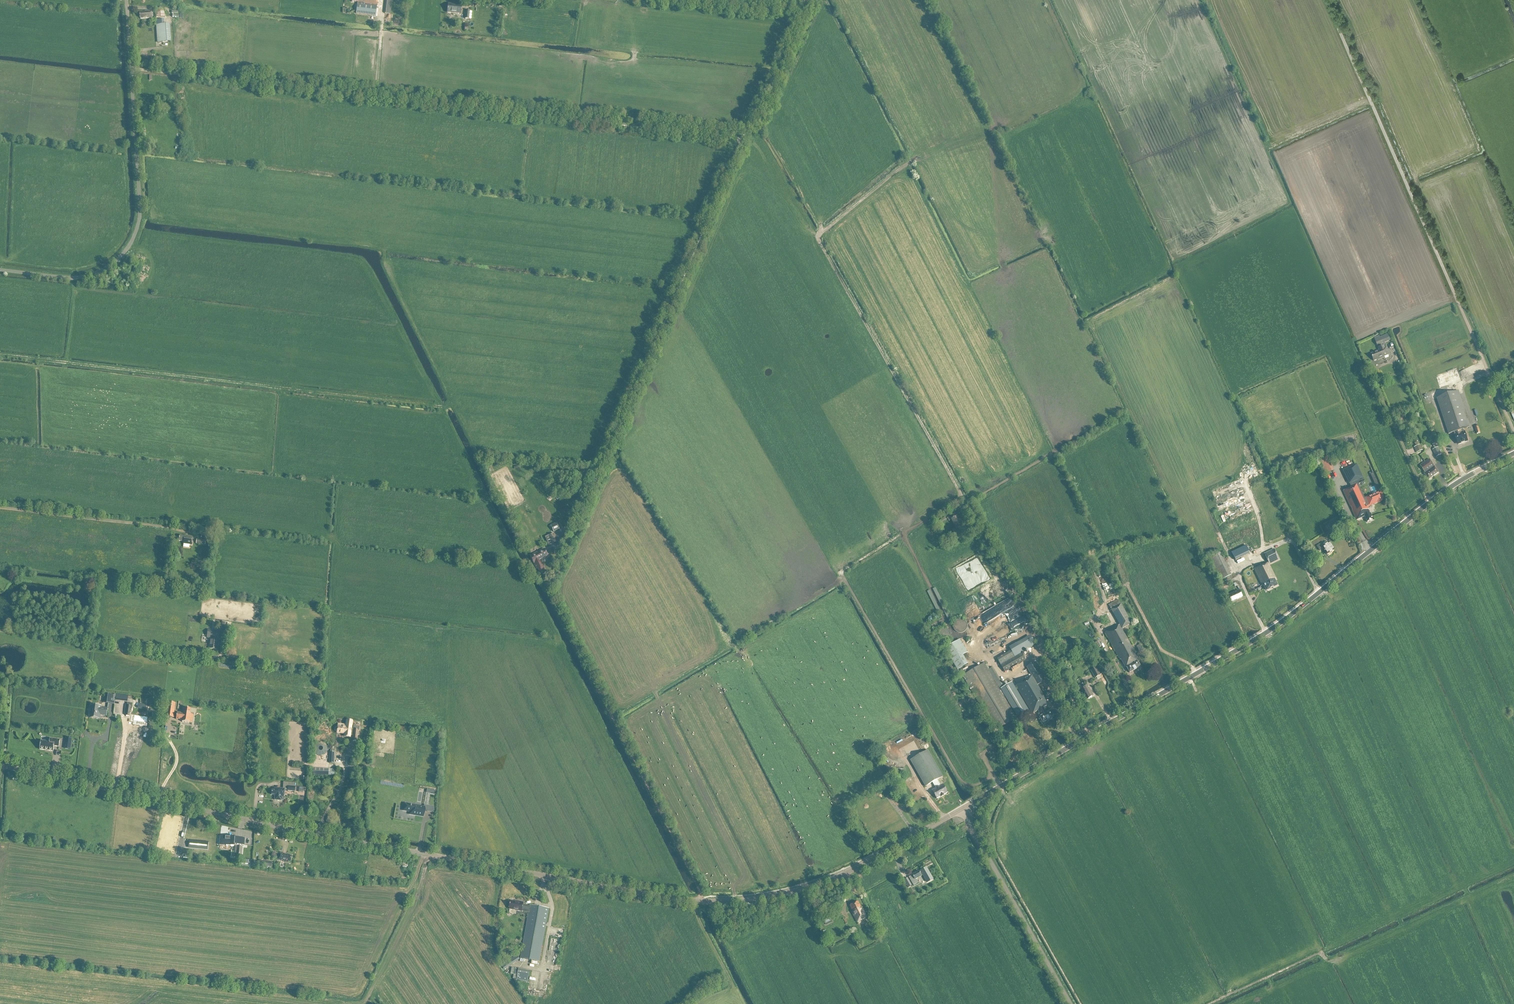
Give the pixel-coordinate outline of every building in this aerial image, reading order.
[(377,0),(352,0),(351,2),(357,3),(356,14),(376,16),(377,0)] [(460,14),(461,6),(455,5),(454,6),(448,5),(447,13),(460,14)] [(155,11),(156,18),(165,18),(164,10),(155,11)] [(141,19),(153,18),(152,11),(145,11),(145,13),(139,13),(140,18),(141,18),(141,19)] [(170,25),(156,26),(157,43),(171,43),(170,25)] [(1391,341),(1388,335),(1380,338),(1379,335),(1374,337),(1378,346),(1391,341)] [(1380,360),(1384,358),(1384,357),(1389,355),(1386,348),(1387,348),(1386,345),(1378,348),(1380,351),(1371,355),(1374,361),(1380,359),(1380,360)] [(1421,395),(1426,394),(1419,376),(1415,377),(1421,395)] [(1464,433),(1463,430),(1471,427),(1459,392),(1437,399),(1448,435),(1457,432),(1458,434),(1455,436),(1458,445),(1459,444),(1459,445),(1467,442),(1468,441),(1465,432),(1464,433)] [(1436,458),(1442,456),(1440,452),(1441,451),(1438,443),(1433,445),(1435,449),(1433,450),(1436,458)] [(1421,445),(1414,448),(1417,453),(1423,451),(1421,445)] [(1425,463),(1434,476),(1439,473),(1433,465),(1434,465),(1431,460),(1430,460),(1425,463)] [(1325,475),(1333,471),(1329,461),(1321,465),(1325,475)] [(1429,480),(1434,476),(1425,463),(1420,466),(1424,471),(1425,470),(1426,472),(1424,473),(1429,480)] [(1351,488),(1343,491),(1356,521),(1364,517),(1367,523),(1372,521),(1371,518),(1372,518),(1368,508),(1385,500),(1381,491),(1365,498),(1364,499),(1358,485),(1364,482),(1357,465),(1343,471),(1349,484),(1350,484),(1351,488)] [(562,496),(559,493),(554,498),(557,501),(562,496)] [(955,518),(954,516),(948,519),(949,521),(952,520),(957,530),(954,532),(956,534),(956,533),(958,536),(960,534),(959,532),(962,531),(960,529),(963,528),(957,517),(955,518)] [(1332,533),(1339,529),(1334,521),(1327,525),(1332,533)] [(552,544),(557,542),(554,534),(549,536),(552,544)] [(192,546),(193,537),(185,536),(184,536),(179,535),(178,541),(183,542),(183,545),(192,546)] [(1328,544),(1327,542),(1323,544),(1324,546),(1322,548),(1319,545),(1317,547),(1320,551),(1323,549),(1326,556),(1327,555),(1328,555),(1329,554),(1335,550),(1330,543),(1328,544)] [(1247,545),(1232,552),(1234,558),(1235,557),(1236,560),(1251,553),(1249,550),(1250,550),(1247,545)] [(546,556),(547,555),(544,549),(529,556),(533,563),(534,563),(537,569),(538,568),(540,573),(544,571),(543,570),(544,569),(540,561),(539,562),(538,560),(541,559),(541,558),(546,556)] [(1264,555),(1269,565),(1279,560),(1274,550),(1264,555)] [(1220,581),(1231,576),(1220,553),(1209,558),(1220,581)] [(207,566),(208,562),(203,562),(203,558),(201,558),(201,562),(197,561),(196,567),(206,568),(206,566),(207,566)] [(1275,579),(1268,565),(1268,563),(1264,565),(1263,565),(1254,570),(1262,586),(1263,585),(1266,591),(1277,586),(1274,580),(1275,579)] [(950,619),(936,588),(933,589),(948,620),(950,619)] [(940,611),(929,590),(927,591),(938,612),(940,611)] [(1237,600),(1242,597),(1239,591),(1228,596),(1232,603),(1231,602),(1236,600),(1237,600)] [(1138,661),(1134,654),(1135,654),(1122,629),(1131,624),(1118,600),(1108,606),(1119,625),(1105,633),(1120,660),(1121,660),(1125,668),(1126,668),(1129,673),(1134,671),(1136,670),(1140,667),(1137,662),(1138,661)] [(1001,628),(1006,635),(1028,622),(1025,617),(1018,605),(999,616),(1005,626),(1001,628)] [(960,633),(961,633),(962,633),(963,633),(964,632),(965,631),(966,630),(967,629),(967,627),(967,626),(967,625),(967,624),(966,623),(966,622),(965,622),(965,621),(964,621),(963,620),(962,620),(961,619),(959,619),(959,620),(958,620),(957,620),(956,620),(956,621),(955,621),(955,622),(954,623),(953,624),(953,625),(953,627),(953,628),(954,629),(954,630),(955,631),(956,632),(958,633),(959,633),(960,633)] [(944,643),(945,643),(946,642),(947,642),(948,642),(948,641),(949,640),(950,640),(950,639),(951,638),(951,637),(951,636),(951,635),(951,633),(950,633),(950,632),(950,631),(949,631),(948,630),(947,629),(946,629),(945,629),(943,629),(942,629),(941,629),(940,629),(940,630),(939,631),(938,632),(938,633),(937,634),(937,635),(937,636),(937,637),(938,639),(939,640),(940,641),(942,642),(943,643),(944,643)] [(217,650),(219,632),(208,631),(207,638),(211,638),(210,642),(209,642),(209,647),(210,647),(210,649),(217,650)] [(1011,650),(1014,655),(1031,645),(1027,638),(1010,647),(1011,650)] [(955,670),(967,664),(962,655),(967,653),(961,639),(944,647),(955,670)] [(1015,657),(1014,655),(1011,650),(997,659),(1001,665),(1015,657)] [(1021,653),(1015,657),(1001,665),(1005,672),(1025,660),(1021,653)] [(1016,687),(1014,688),(1015,690),(1018,689),(1032,714),(1038,711),(1041,717),(1039,718),(1043,723),(1047,721),(1050,720),(1050,719),(1054,717),(1050,711),(1046,714),(1043,708),(1048,705),(1045,700),(1045,701),(1043,698),(1044,698),(1037,685),(1045,681),(1034,663),(1027,667),(1032,676),(1016,686),(1016,687)] [(1015,690),(1014,688),(1011,683),(1003,688),(1002,686),(1003,685),(993,667),(988,670),(984,664),(963,676),(995,731),(1016,718),(1005,699),(1007,698),(1021,721),(1030,715),(1015,690)] [(1095,679),(1101,676),(1096,668),(1091,671),(1095,679)] [(1085,688),(1083,684),(1079,686),(1085,696),(1085,695),(1087,700),(1092,697),(1091,696),(1092,695),(1088,686),(1085,688)] [(116,696),(107,695),(106,698),(109,698),(108,704),(114,705),(116,696)] [(146,705),(143,705),(144,701),(140,701),(140,704),(138,704),(138,705),(139,705),(139,708),(146,709),(146,705)] [(169,703),(167,717),(173,718),(174,713),(174,711),(175,704),(169,703)] [(107,717),(108,708),(107,709),(100,708),(100,707),(101,707),(91,705),(91,706),(93,706),(92,709),(91,709),(90,715),(91,715),(91,718),(89,718),(99,720),(100,715),(103,715),(106,715),(106,717),(107,717)] [(176,718),(176,720),(178,720),(178,719),(180,719),(180,720),(182,721),(182,722),(189,723),(189,722),(192,723),(193,715),(190,715),(190,714),(191,709),(185,708),(184,713),(183,713),(183,714),(177,713),(176,718)] [(126,716),(125,721),(131,721),(131,720),(133,721),(133,724),(140,725),(142,725),(142,726),(142,725),(146,726),(147,722),(147,721),(148,717),(132,715),(132,711),(126,711),(126,714),(126,716)] [(334,730),(334,731),(335,732),(336,732),(336,733),(337,733),(346,735),(345,736),(350,737),(351,734),(354,735),(353,741),(357,742),(358,731),(359,732),(360,727),(353,727),(353,730),(351,729),(352,721),(346,720),(345,727),(338,726),(338,727),(337,727),(336,727),(335,728),(334,729),(334,730)] [(41,741),(40,750),(53,752),(54,746),(59,747),(60,740),(50,739),(49,742),(41,741)] [(327,746),(315,743),(313,753),(325,756),(327,746)] [(941,786),(938,780),(943,777),(928,751),(911,761),(925,787),(932,783),(936,789),(932,791),(937,799),(941,797),(941,798),(944,796),(947,793),(943,785),(941,786)] [(272,790),(271,795),(274,796),(274,797),(275,797),(274,801),(281,802),(282,801),(283,802),(284,798),(285,790),(283,790),(274,789),(274,790),(272,790)] [(405,805),(404,810),(410,812),(410,813),(415,814),(415,815),(423,816),(424,811),(427,812),(428,806),(424,805),(424,808),(405,805)] [(244,838),(220,836),(219,846),(235,847),(234,858),(240,858),(240,857),(241,857),(242,848),(240,847),(240,846),(243,846),(244,838)] [(273,853),(272,858),(279,860),(278,860),(288,862),(288,861),(290,862),(292,856),(290,855),(287,854),(286,855),(285,854),(280,853),(280,854),(273,853)] [(912,876),(909,878),(913,886),(918,883),(916,880),(923,876),(927,884),(934,880),(927,867),(920,871),(921,872),(919,872),(912,876)] [(519,903),(511,901),(510,909),(529,913),(520,958),(539,962),(549,909),(530,905),(530,906),(523,905),(524,902),(519,902),(519,903)] [(861,908),(858,902),(850,906),(853,912),(852,912),(858,924),(858,923),(860,922),(861,922),(860,921),(864,920),(864,921),(865,920),(864,919),(867,918),(867,919),(862,907),(861,908)] [(825,924),(832,921),(829,916),(822,919),(825,924)] [(561,929),(562,923),(556,922),(557,918),(553,917),(551,927),(561,929)] [(504,970),(519,959),(517,955),(502,966),(504,970)] [(528,982),(530,972),(519,970),(517,980),(528,982)]
